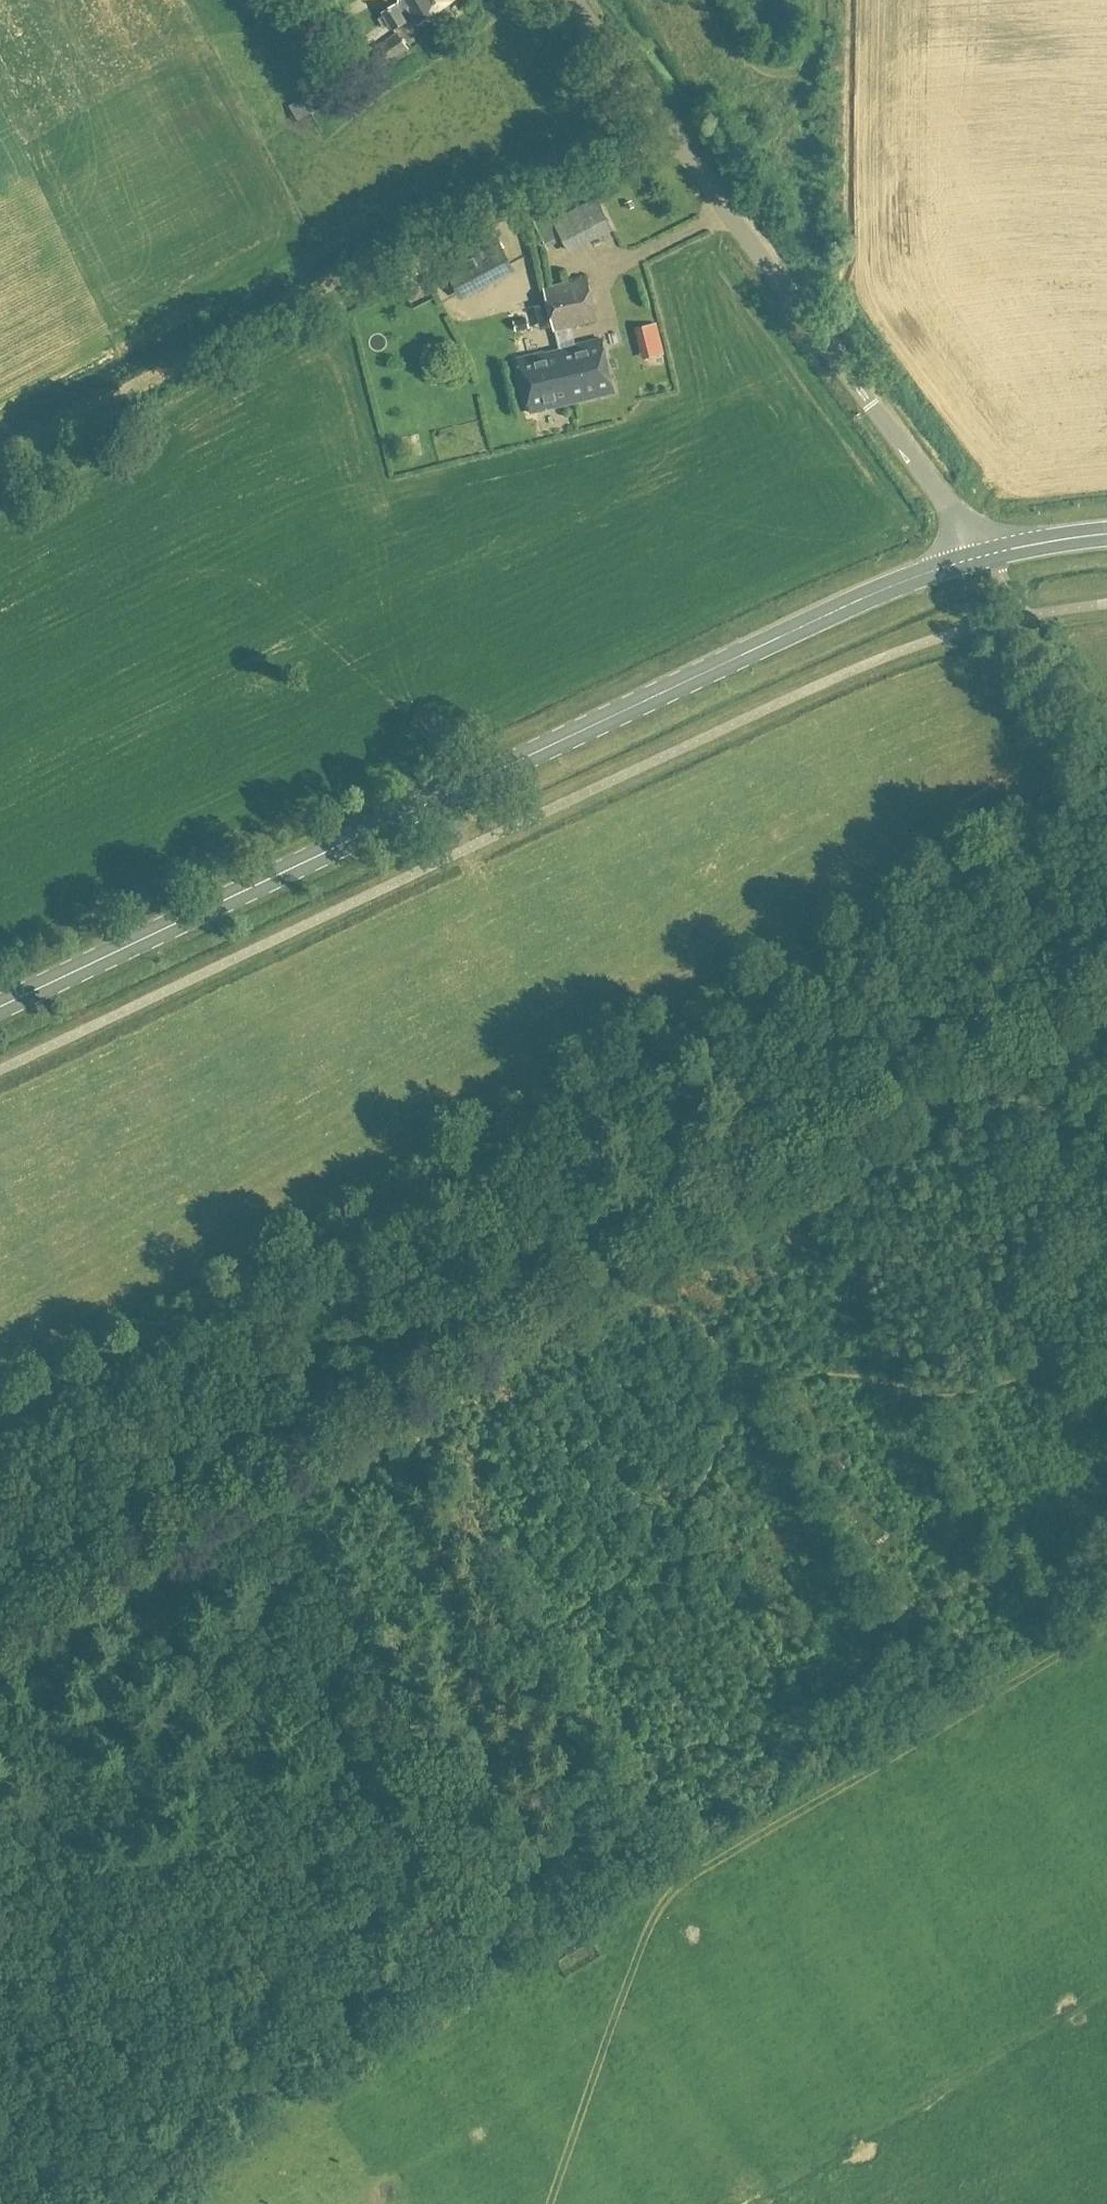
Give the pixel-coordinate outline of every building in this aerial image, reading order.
[(458,0),(399,0),(398,3),(399,4),(397,5),(396,3),(382,12),(394,31),(407,23),(401,13),(409,8),(419,24),(458,0)] [(353,62),(364,79),(409,48),(398,32),(353,62)] [(338,76),(288,104),(298,122),(348,94),(338,76)] [(597,198),(553,219),(569,252),(613,231),(597,198)] [(497,236),(444,264),(462,298),(515,270),(497,236)] [(554,330),(598,319),(588,277),(544,288),(554,330)] [(527,317),(514,320),(516,331),(530,328),(527,317)] [(600,335),(560,346),(573,400),(615,389),(600,335)] [(573,400),(560,346),(516,358),(531,412),(573,400)]
